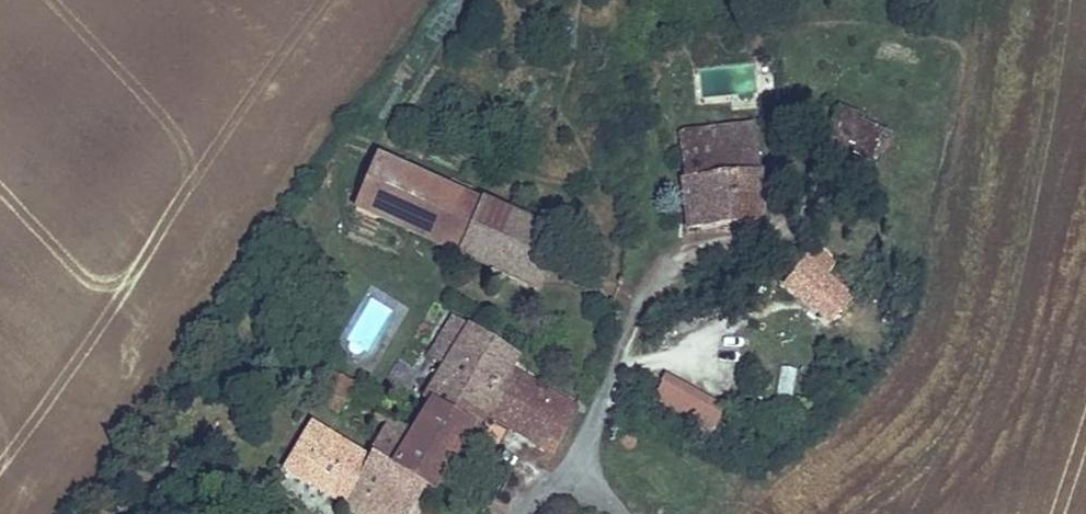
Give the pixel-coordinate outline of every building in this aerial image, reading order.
[(884,106),(831,96),(820,165),(873,175),(884,106)] [(717,129),(720,152),(759,148),(756,124),(717,129)] [(768,224),(759,148),(720,152),(717,129),(676,134),(687,233),(768,224)] [(352,213),(446,253),(470,201),(374,160),(352,213)] [(551,234),(470,201),(446,253),(529,289),(551,234)] [(829,327),(853,301),(830,280),(842,268),(821,250),(784,288),(829,327)] [(424,358),(441,369),(467,330),(448,320),(424,358)] [(520,361),(467,330),(441,369),(420,403),(427,408),(465,429),(473,419),(549,465),(580,410),(514,371),(520,361)] [(359,377),(341,366),(331,384),(347,394),(359,377)] [(465,429),(427,408),(410,437),(423,498),(432,503),(474,434),(465,429)] [(346,513),(413,513),(423,498),(410,437),(386,424),(367,458),(311,425),(280,473),(346,513)]
